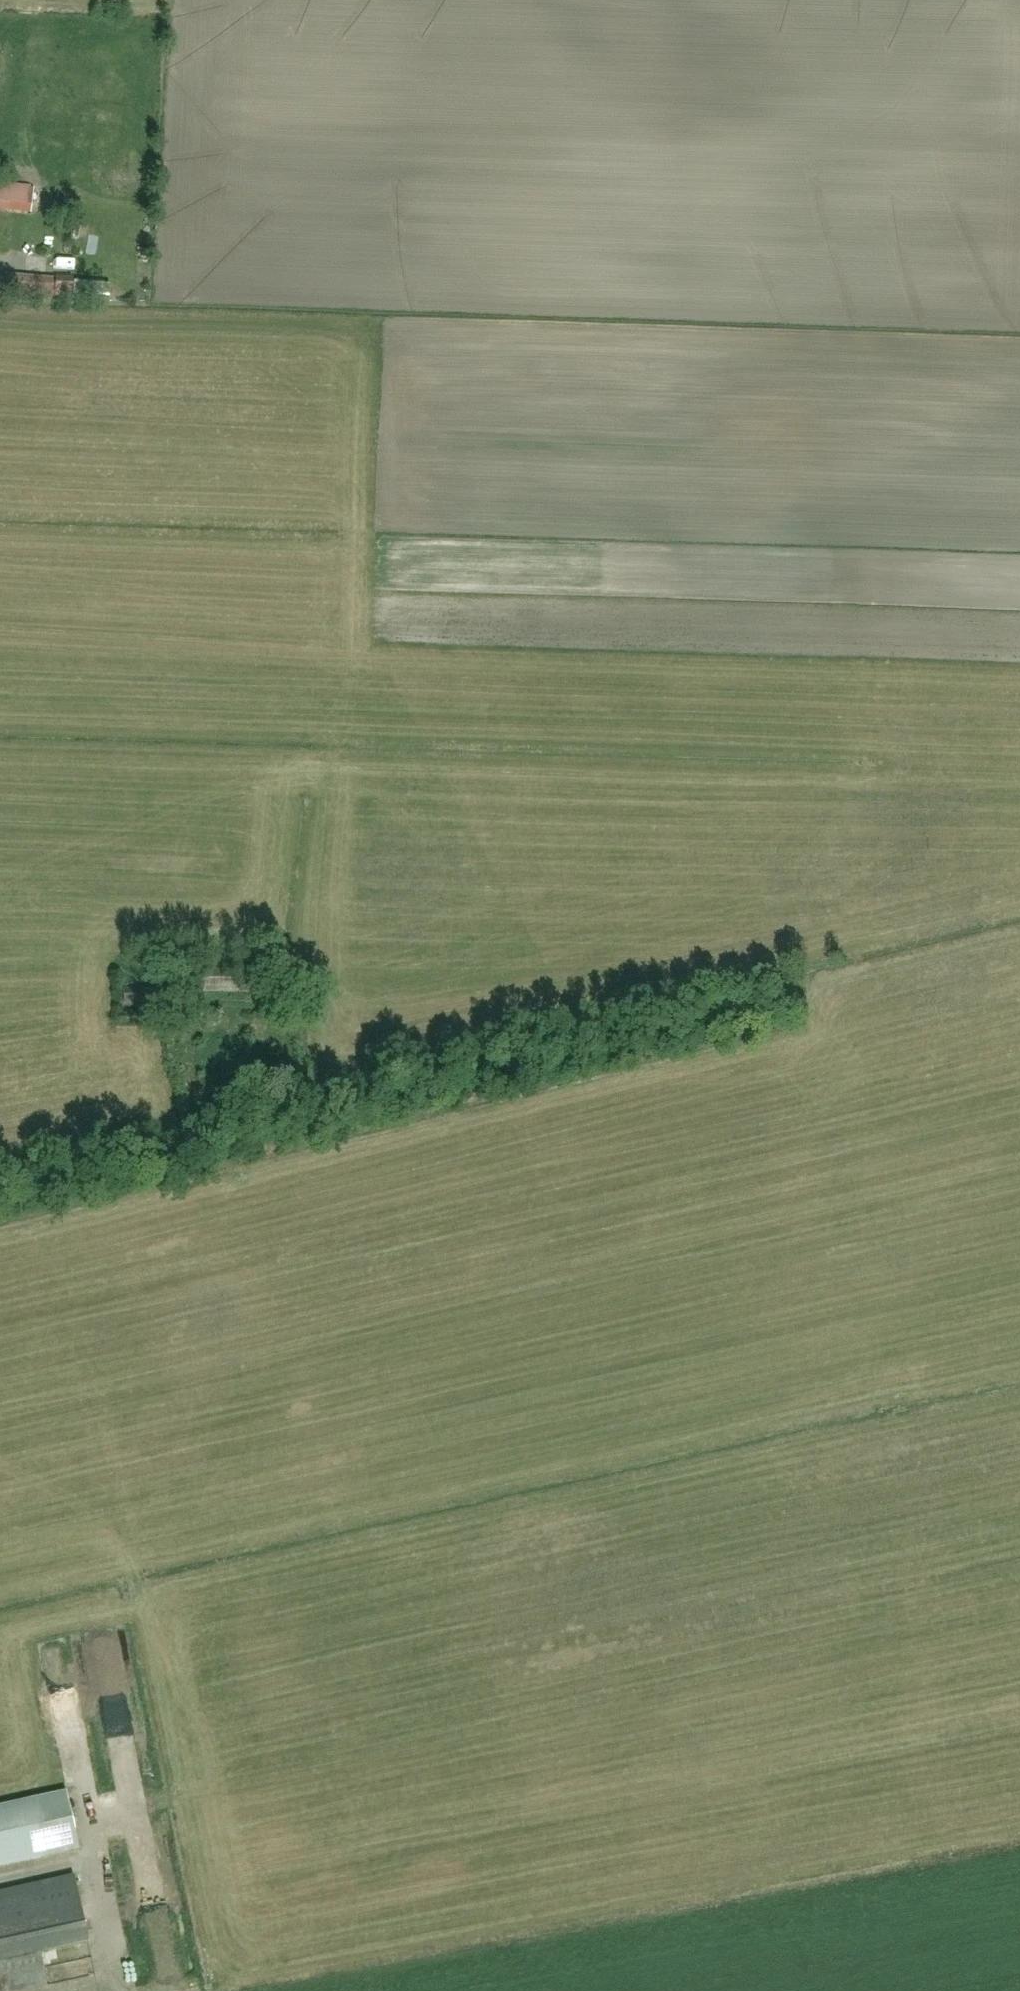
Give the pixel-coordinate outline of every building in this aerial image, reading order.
[(32,215),(35,188),(13,186),(10,212),(32,215)] [(56,296),(56,278),(7,273),(5,291),(56,296)] [(74,277),(56,277),(56,278),(56,296),(55,298),(73,299),(74,277)] [(260,994),(262,970),(201,968),(199,993),(260,994)] [(67,1792),(0,1807),(0,1867),(79,1849),(67,1792)] [(48,1985),(40,1952),(87,1942),(73,1875),(0,1892),(0,1990),(20,1990),(48,1985)] [(81,1959),(44,1967),(46,1979),(84,1971),(81,1959)]
